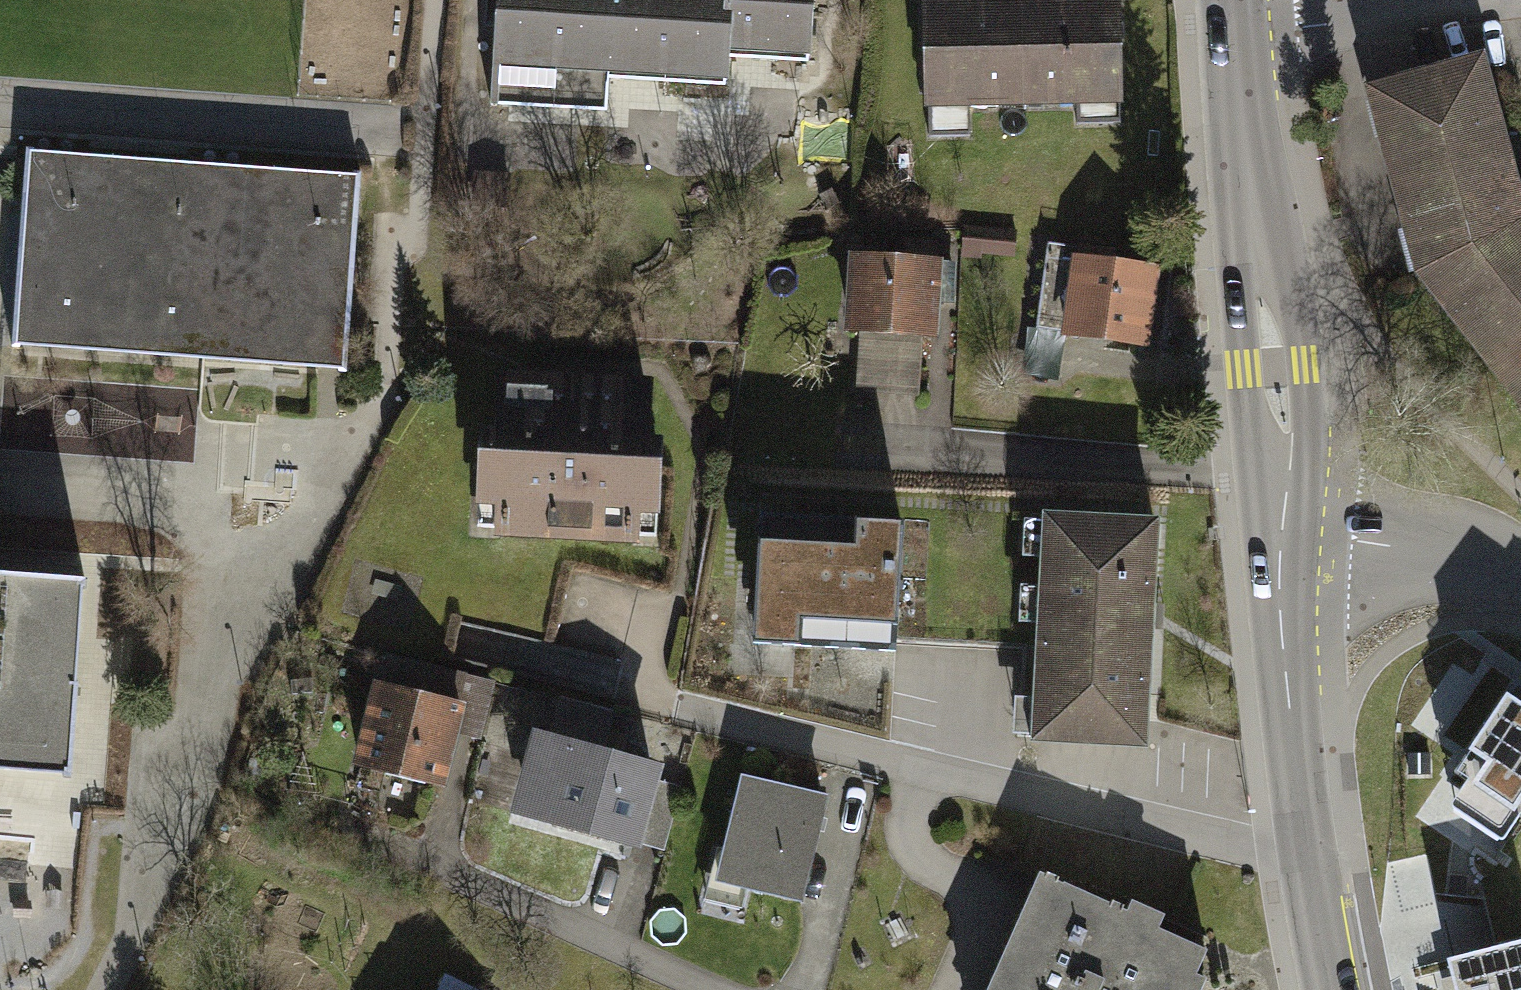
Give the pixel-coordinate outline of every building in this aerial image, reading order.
[(486,75),(713,90),(716,56),(804,62),(808,0),(491,0),(486,75)] [(1114,0),(925,0),(929,104),(1118,96),(1114,0)] [(1482,63),(1366,94),(1414,274),(1520,410),(1520,209),(1482,63)] [(37,150),(21,348),(335,373),(352,155),(0,128),(0,147),(10,148),(37,150)] [(37,150),(10,148),(0,147),(0,528),(8,528),(9,502),(21,348),(37,150)] [(1011,234),(961,232),(960,257),(1010,259),(1011,234)] [(929,330),(933,253),(837,248),(832,329),(859,331),(856,390),(913,393),(917,330),(929,330)] [(1161,261),(1075,251),(1065,332),(1151,342),(1161,261)] [(635,531),(649,380),(485,365),(471,516),(635,531)] [(200,387),(44,384),(43,449),(199,451),(200,387)] [(888,614),(893,513),(851,511),(850,536),(752,531),(747,634),(791,637),(793,609),(888,614)] [(1164,524),(1054,519),(1046,748),(1155,752),(1164,524)] [(60,786),(74,582),(0,577),(0,782),(60,786)] [(471,691),(475,669),(389,653),(385,675),(471,691)] [(434,781),(452,695),(356,675),(339,762),(434,781)] [(1517,687),(1458,781),(1520,821),(1520,690),(1517,687)] [(622,833),(640,762),(536,736),(519,807),(622,833)] [(823,803),(726,783),(703,892),(801,912),(823,803)] [(1049,874),(999,989),(1188,989),(1208,942),(1049,874)] [(1446,963),(1453,989),(1520,989),(1520,943),(1446,963)] [(440,989),(496,989),(447,972),(440,989)]
